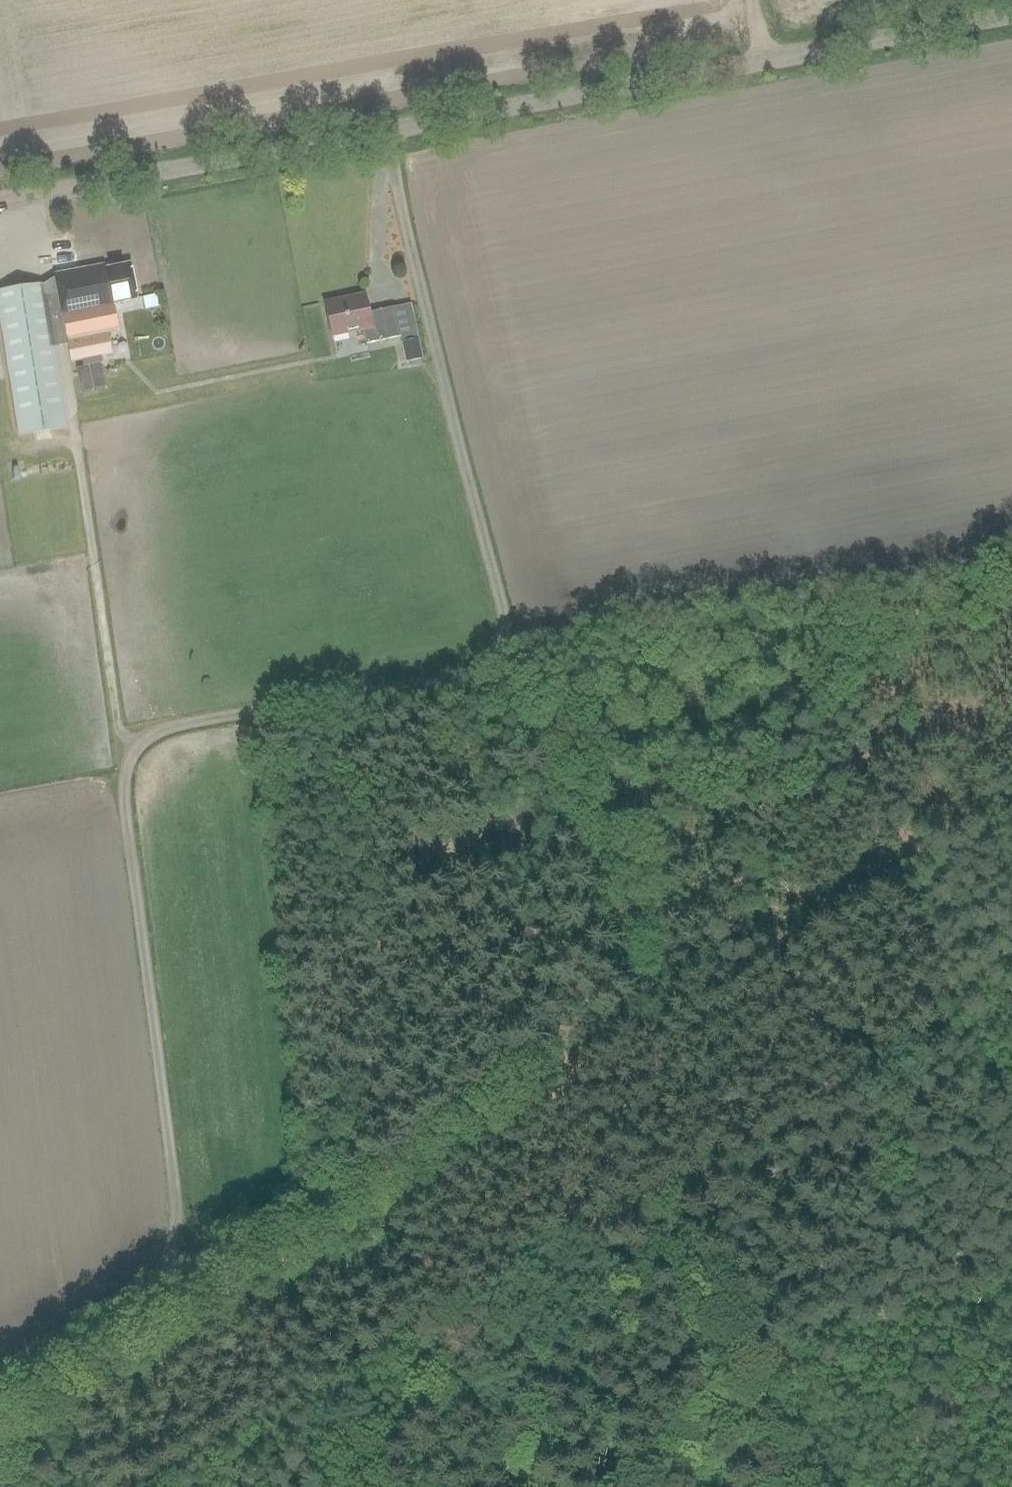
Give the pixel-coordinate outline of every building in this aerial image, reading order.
[(0,291),(0,316),(19,435),(68,427),(54,347),(67,344),(70,361),(112,353),(108,333),(119,331),(114,305),(137,300),(130,264),(106,269),(105,266),(55,275),(58,293),(46,296),(44,283),(0,291)] [(369,312),(365,294),(324,303),(331,337),(363,330),(366,344),(401,336),(395,307),(369,312)] [(422,358),(418,340),(402,343),(406,362),(422,358)]
